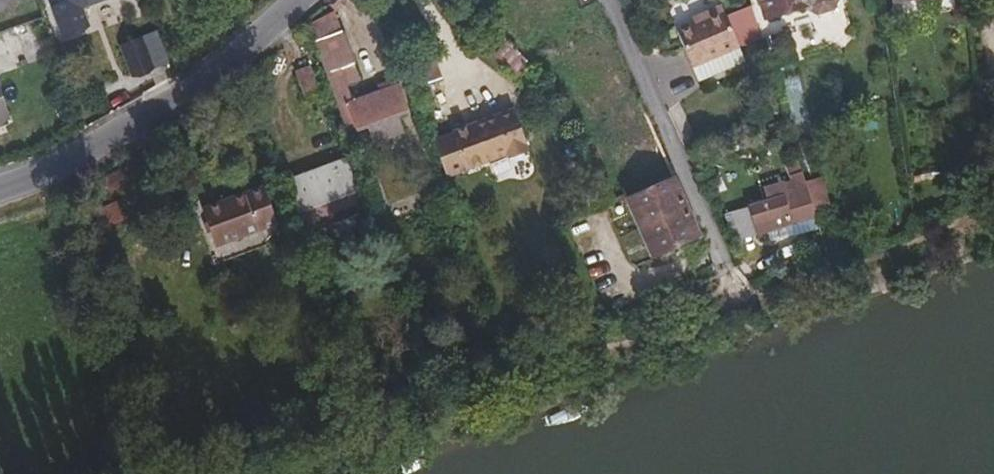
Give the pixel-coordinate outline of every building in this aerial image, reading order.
[(70,55),(95,46),(88,27),(133,9),(129,0),(86,0),(53,13),(70,55)] [(763,20),(833,1),(833,0),(758,0),(763,20)] [(318,35),(341,22),(332,7),(309,21),(318,35)] [(673,35),(701,99),(746,79),(717,11),(696,19),(698,24),(673,35)] [(338,35),(309,46),(327,95),(355,84),(338,35)] [(123,69),(134,95),(155,87),(144,60),(123,69)] [(292,77),(300,101),(314,96),(305,72),(292,77)] [(402,113),(392,88),(343,107),(353,132),(364,128),(370,142),(395,133),(390,118),(402,113)] [(506,160),(525,152),(509,109),(448,133),(463,171),(485,162),(484,158),(502,151),(506,160)] [(350,193),(339,163),(282,184),(292,214),(350,193)] [(812,221),(798,173),(770,181),(776,202),(761,206),(746,210),(727,216),(735,244),(745,240),(748,250),(761,247),(758,237),(777,232),(812,221)] [(666,174),(616,196),(646,264),(696,243),(666,174)] [(199,215),(212,251),(272,228),(260,192),(199,215)] [(746,210),(761,206),(757,193),(742,198),(746,210)] [(780,241),(777,232),(758,237),(761,247),(780,241)]
